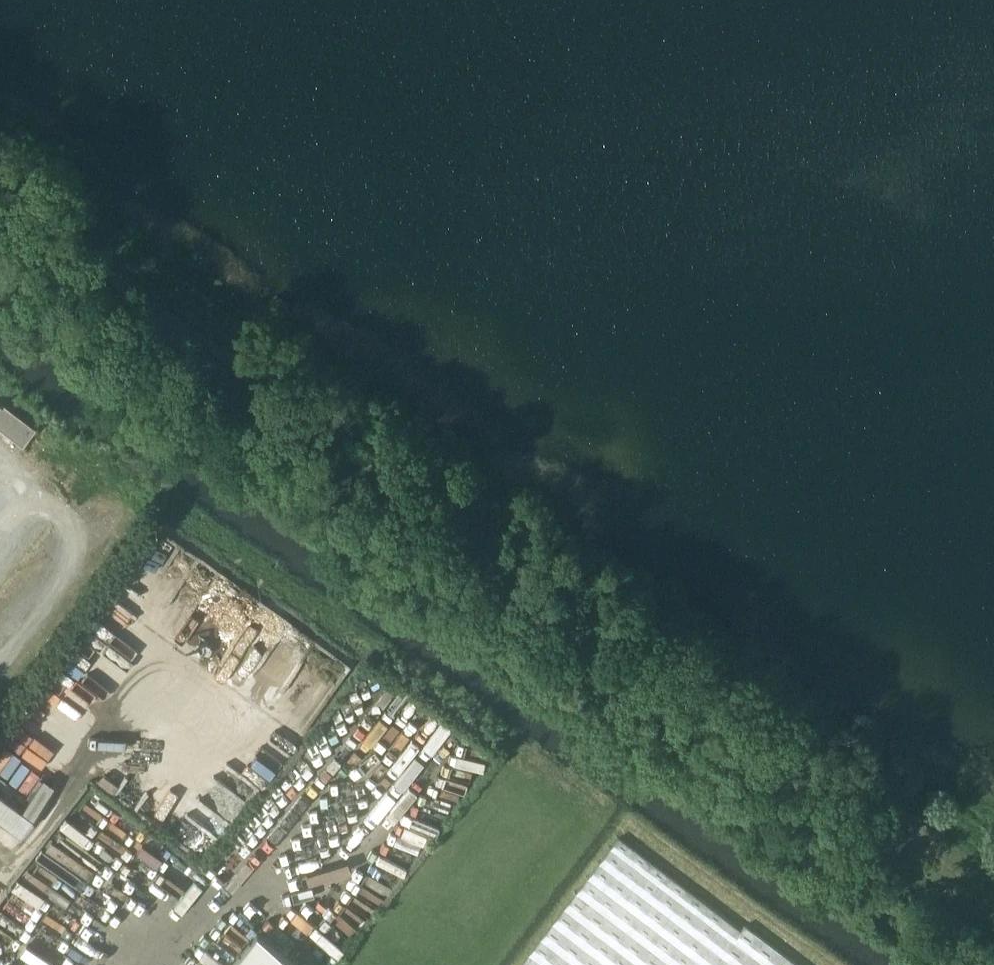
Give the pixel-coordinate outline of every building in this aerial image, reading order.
[(23,445),(36,427),(0,399),(0,427),(23,445)] [(21,831),(54,786),(44,778),(22,808),(0,791),(0,816),(21,831)] [(520,964),(798,964),(745,924),(740,929),(618,836),(520,964)] [(257,930),(229,964),(303,964),(257,930)]
